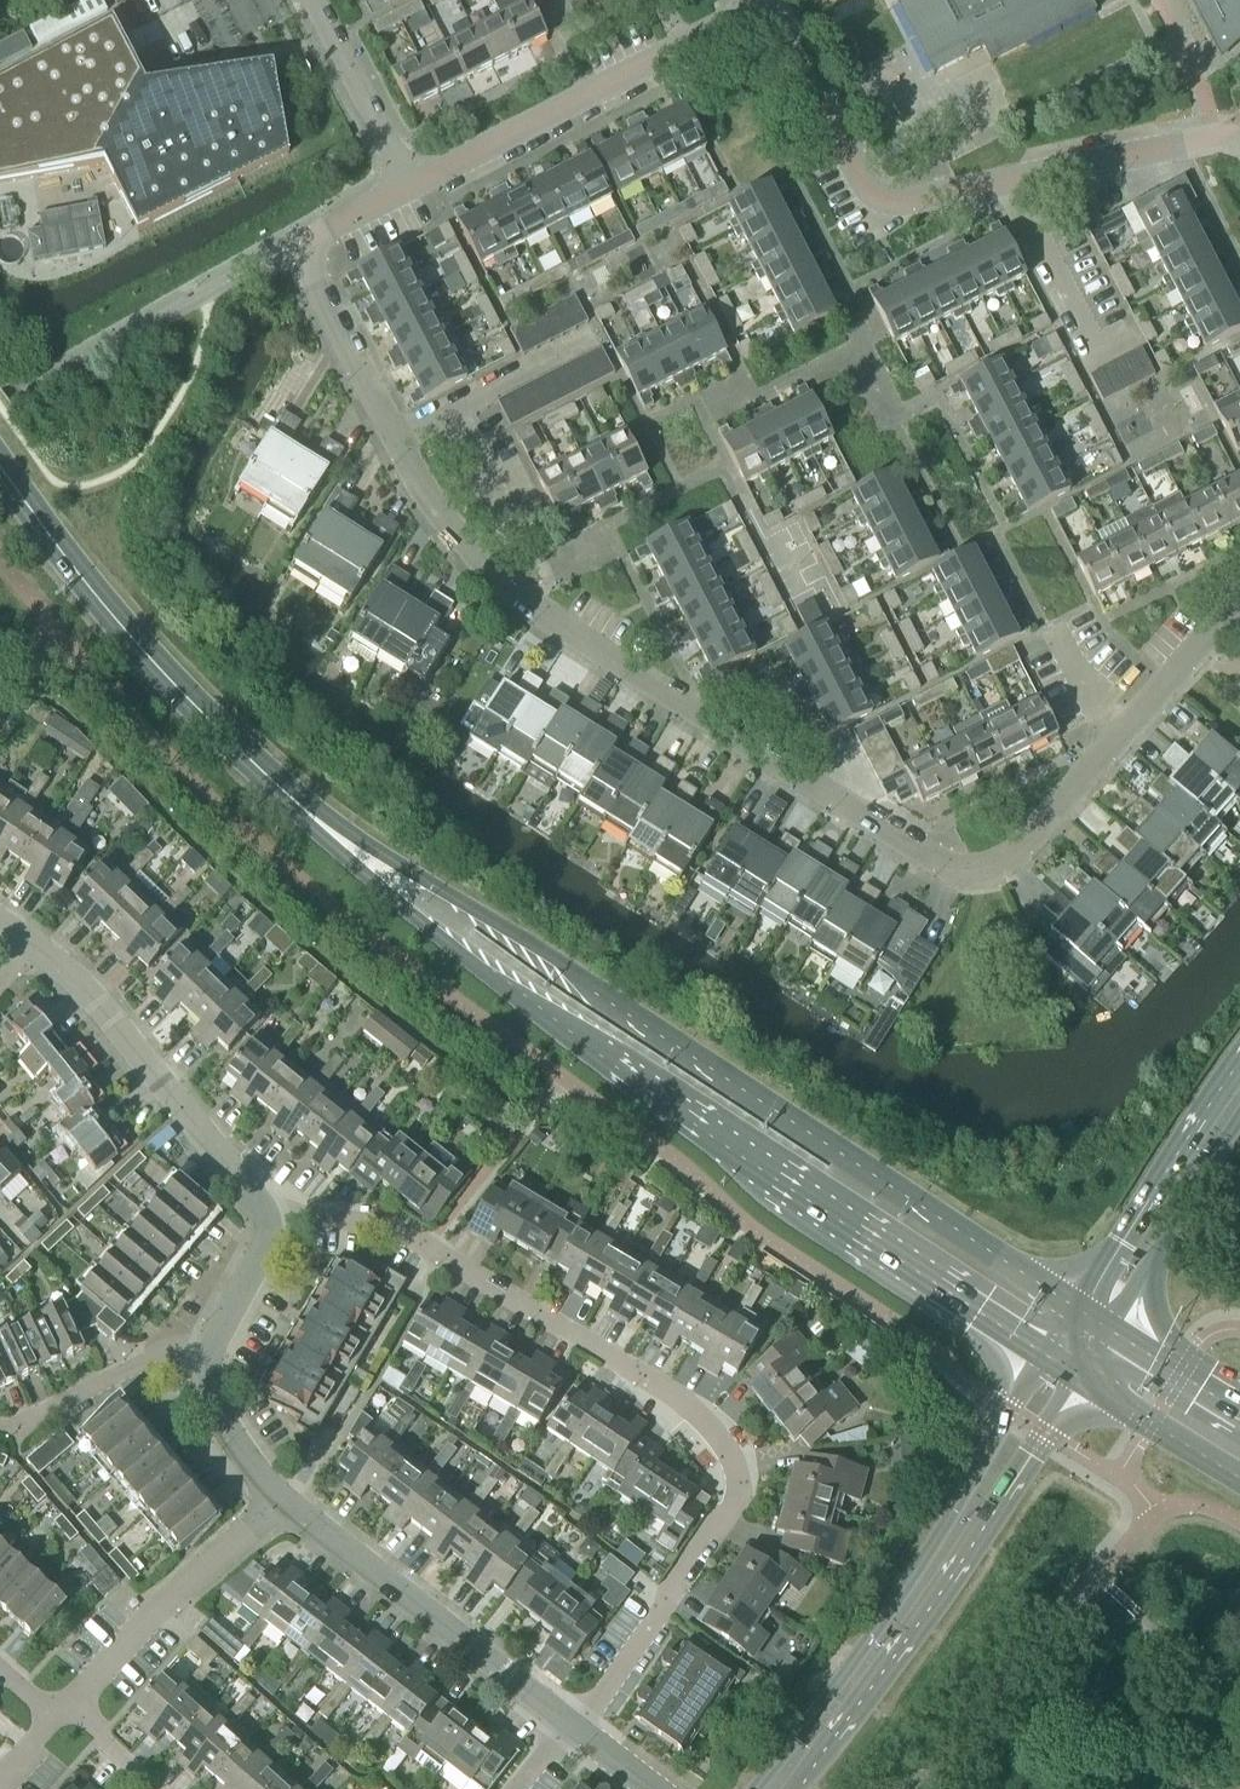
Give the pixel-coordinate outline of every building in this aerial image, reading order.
[(107,12),(101,0),(87,0),(29,30),(38,47),(107,12)] [(545,34),(527,0),(526,0),(499,14),(518,49),(545,34)] [(894,3),(930,74),(982,48),(990,64),(991,63),(1094,11),(1095,10),(1089,0),(899,0),(894,3)] [(1211,40),(1224,51),(1239,38),(1239,0),(1190,0),(1211,40)] [(400,23),(423,11),(418,2),(395,13),(400,23)] [(377,35),(400,23),(395,13),(372,25),(377,35)] [(491,64),(518,49),(499,14),(472,29),(491,64)] [(112,24),(105,28),(41,60),(41,61),(0,82),(0,185),(89,169),(89,170),(104,168),(108,176),(109,176),(135,226),(134,227),(137,233),(237,181),(287,155),(286,148),(287,148),(279,102),(278,103),(272,68),(168,86),(168,85),(146,89),(141,80),(141,81),(112,24)] [(464,78),(491,64),(472,29),(445,43),(464,78)] [(437,92),(464,78),(445,43),(418,57),(437,92)] [(409,107),(437,92),(418,57),(390,72),(409,107)] [(683,109),(677,97),(668,102),(674,114),(661,121),(683,162),(705,150),(683,109)] [(661,121),(649,127),(642,115),(633,120),(661,173),(683,162),(661,121)] [(640,184),(661,173),(633,120),(625,124),(632,136),(618,143),(640,184)] [(618,143),(604,150),(599,138),(590,143),(617,196),(640,184),(618,143)] [(566,169),(587,210),(609,199),(588,158),(582,147),(573,151),(578,163),(566,169)] [(336,156),(324,162),(328,170),(340,163),(336,156)] [(587,210),(566,169),(554,176),(548,164),(539,169),(566,221),(587,210)] [(544,232),(566,221),(539,169),(531,173),(537,185),(523,192),(544,232)] [(1137,246),(1190,219),(1183,206),(1194,200),(1184,179),(1132,206),(1138,217),(1137,218),(1144,232),(1133,237),(1137,246)] [(772,194),(783,188),(779,180),(726,207),(733,221),(726,224),(730,232),(779,207),(772,194)] [(706,205),(727,194),(722,184),(701,195),(706,205)] [(544,232),(523,192),(512,198),(505,186),(496,191),(523,243),(544,232)] [(512,248),(523,243),(496,191),(488,194),(495,206),(480,214),(507,265),(518,259),(512,248)] [(684,217),(706,205),(701,195),(679,207),(684,217)] [(105,249),(97,205),(39,216),(41,230),(27,233),(33,262),(105,249)] [(663,228),(684,217),(679,207),(658,218),(663,228)] [(797,214),(785,220),(779,207),(730,232),(735,240),(741,237),(748,250),(801,223),(797,214)] [(507,265),(480,214),(468,220),(462,208),(453,213),(480,265),(492,259),(497,270),(507,265)] [(1104,238),(1126,226),(1119,213),(1087,229),(1094,243),(1104,238)] [(640,239),(663,228),(658,218),(635,229),(640,239)] [(1159,262),(1211,235),(1207,227),(1197,233),(1190,219),(1137,246),(1141,254),(1152,248),(1159,262)] [(794,237),(805,231),(801,223),(748,250),(755,263),(748,266),(752,275),(801,250),(794,237)] [(1010,284),(1024,276),(996,223),(987,227),(993,238),(979,245),(1004,292),(1012,288),(1010,284)] [(444,246),(455,240),(447,224),(436,230),(444,246)] [(686,247),(696,241),(688,226),(678,231),(686,247)] [(610,255),(633,243),(628,233),(605,245),(610,255)] [(1165,286),(1212,262),(1205,249),(1216,244),(1211,235),(1159,262),(1166,276),(1161,278),(1165,286)] [(1101,257),(1111,252),(1104,238),(1094,243),(1101,257)] [(979,245),(967,251),(962,241),(952,246),(980,299),(994,291),(996,296),(1004,292),(979,245)] [(589,266),(610,255),(605,245),(584,256),(589,266)] [(967,306),(980,299),(952,246),(944,250),(949,260),(936,267),(961,315),(969,310),(967,306)] [(818,257),(807,262),(801,250),(752,275),(756,283),(763,279),(770,292),(823,265),(818,257)] [(408,263),(403,266),(396,251),(343,278),(348,288),(359,282),(366,295),(413,270),(410,265),(409,265),(408,263)] [(459,274),(470,268),(462,253),(451,259),(459,274)] [(700,275),(710,270),(703,255),(693,260),(700,275)] [(567,277),(589,266),(584,256),(562,267),(567,277)] [(1182,305),(1234,278),(1229,269),(1218,275),(1212,262),(1165,286),(1169,295),(1175,292),(1182,305)] [(936,267),(922,274),(917,264),(909,268),(937,321),(951,313),(953,318),(961,315),(936,267)] [(816,280),(827,274),(823,265),(770,292),(776,306),(770,309),(774,318),(822,293),(816,280)] [(1116,285),(1126,280),(1118,265),(1108,270),(1116,285)] [(546,288),(567,277),(562,267),(541,278),(546,288)] [(671,285),(686,277),(681,267),(665,275),(671,285)] [(467,289),(478,283),(470,268),(459,274),(467,289)] [(923,328),(937,321),(909,268),(902,271),(907,281),(893,288),(917,336),(925,332),(923,328)] [(412,282),(418,279),(413,270),(366,295),(373,308),(362,313),(366,322),(418,295),(412,282)] [(708,289),(718,284),(710,270),(700,275),(708,289)] [(525,299),(546,288),(541,278),(519,289),(525,299)] [(1187,329),(1234,305),(1228,292),(1238,286),(1234,278),(1182,305),(1189,319),(1183,322),(1187,329)] [(1123,301),(1133,295),(1126,280),(1116,285),(1123,301)] [(637,290),(643,300),(657,292),(652,282),(637,290)] [(893,288),(878,296),(873,285),(865,290),(892,343),(908,335),(910,340),(917,336),(893,288)] [(503,310),(525,299),(519,289),(498,300),(503,310)] [(637,290),(622,298),(627,308),(643,300),(637,290)] [(840,300),(829,306),(822,293),(774,318),(778,326),(784,323),(791,338),(845,310),(840,300)] [(431,305),(425,308),(418,295),(366,322),(371,331),(382,325),(389,338),(435,313),(431,305)] [(481,317),(492,311),(484,296),(474,301),(481,317)] [(573,331),(586,324),(573,298),(560,305),(573,331)] [(725,298),(715,304),(722,318),(733,313),(725,298)] [(560,338),(573,331),(560,305),(547,312),(560,338)] [(598,323),(613,315),(608,305),(592,313),(598,323)] [(1191,337),(1197,334),(1204,349),(1239,331),(1239,316),(1234,305),(1187,329),(1191,337)] [(1138,329),(1148,324),(1140,309),(1130,314),(1138,329)] [(721,369),(732,363),(704,310),(690,318),(687,312),(679,316),(703,364),(715,358),(721,369)] [(489,332),(500,326),(492,311),(481,317),(489,332)] [(547,344),(560,338),(547,312),(534,319),(547,344)] [(434,325),(440,322),(435,313),(389,338),(396,351),(384,357),(388,365),(441,338),(434,325)] [(733,313),(722,318),(730,333),(740,328),(733,313)] [(690,371),(703,364),(679,316),(671,320),(674,326),(660,333),(687,386),(695,381),(690,371)] [(1034,334),(1049,327),(1044,316),(1029,324),(1034,334)] [(534,351),(547,344),(534,319),(521,325),(534,351)] [(1145,344),(1155,339),(1148,324),(1138,329),(1145,344)] [(521,358),(534,351),(521,325),(508,332),(521,358)] [(1005,349),(1020,341),(1015,331),(1000,339),(1005,349)] [(679,390),(687,386),(660,333),(647,340),(643,334),(635,338),(660,386),(673,379),(679,390)] [(1053,356),(1063,351),(1055,336),(1045,341),(1053,356)] [(454,349),(448,352),(441,338),(388,365),(393,374),(404,368),(411,381),(458,356),(454,349)] [(647,393),(660,386),(635,338),(627,342),(631,349),(616,357),(643,408),(652,403),(647,393)] [(990,357),(1005,349),(1000,339),(985,346),(990,357)] [(507,340),(496,345),(505,361),(515,355),(507,340)] [(745,361),(755,356),(747,341),(737,346),(745,361)] [(1239,355),(1239,343),(1226,350),(1231,360),(1239,355)] [(599,382),(612,375),(598,349),(585,356),(599,382)] [(1138,383),(1151,377),(1138,350),(1125,357),(1138,383)] [(1160,372),(1170,366),(1162,352),(1152,357),(1160,372)] [(962,371),(977,364),(971,353),(957,361),(962,371)] [(457,368),(462,365),(458,356),(411,381),(417,393),(407,399),(412,409),(464,382),(457,368)] [(586,388),(599,382),(585,356),(573,363),(586,388)] [(1125,390),(1138,383),(1125,357),(1112,363),(1125,390)] [(1197,378),(1217,367),(1212,358),(1192,368),(1197,378)] [(947,379),(962,371),(957,361),(942,368),(947,379)] [(1015,374),(1010,377),(1002,362),(950,389),(955,399),(965,394),(971,406),(1019,382),(1015,374)] [(573,395),(586,388),(573,363),(560,370),(573,395)] [(1113,396),(1125,390),(1112,363),(1100,369),(1113,396)] [(1068,385),(1078,380),(1070,364),(1060,369),(1068,385)] [(1101,402),(1113,396),(1100,369),(1087,376),(1101,402)] [(560,402),(573,395),(560,370),(547,376),(560,402)] [(547,409),(560,402),(547,376),(534,383),(547,409)] [(918,394),(933,386),(928,376),(913,383),(918,394)] [(1075,400),(1085,395),(1078,380),(1068,385),(1075,400)] [(1018,393),(1024,391),(1019,382),(971,406),(978,420),(968,425),(972,433),(1025,406),(1018,393)] [(535,415),(547,409),(534,383),(521,390),(535,415)] [(818,447),(832,440),(804,387),(795,392),(801,403),(788,410),(812,456),(820,452),(818,447)] [(522,422),(535,415),(521,390),(508,397),(522,422)] [(591,408),(607,400),(601,390),(586,398),(591,408)] [(1239,451),(1239,393),(1239,392),(1212,407),(1236,453),(1239,451)] [(509,429),(522,422),(508,397),(496,403),(509,429)] [(563,423),(578,415),(573,405),(558,412),(563,423)] [(788,410),(776,416),(770,405),(761,410),(788,462),(801,455),(804,461),(812,456),(788,410)] [(1037,417),(1032,420),(1025,406),(972,433),(977,442),(988,436),(994,449),(1041,425),(1037,417)] [(1090,428),(1100,423),(1092,408),(1082,413),(1090,428)] [(775,469),(788,462),(761,410),(752,414),(758,425),(745,432),(770,479),(778,474),(775,469)] [(548,431),(563,423),(558,412),(542,420),(548,431)] [(284,446),(298,425),(280,414),(265,439),(267,441),(233,494),(261,512),(297,455),(284,446)] [(1097,443),(1107,438),(1100,423),(1090,428),(1097,443)] [(1040,437),(1046,434),(1041,425),(994,449),(1001,463),(990,469),(994,476),(1047,449),(1040,437)] [(520,445),(535,437),(529,427),(515,434),(520,445)] [(745,432),(732,438),(726,428),(716,433),(744,485),(758,478),(761,483),(770,479),(745,432)] [(1196,448),(1216,438),(1211,428),(1191,438),(1196,448)] [(643,491),(653,486),(625,433),(611,440),(608,435),(599,439),(624,486),(638,480),(643,491)] [(611,493),(624,486),(599,439),(591,444),(594,450),(580,457),(608,509),(616,505),(611,493)] [(326,478),(342,453),(323,441),(310,463),(297,455),(261,512),(290,531),(325,477),(326,478)] [(1162,466),(1183,455),(1178,445),(1157,456),(1162,466)] [(1060,460),(1054,463),(1047,449),(994,476),(999,485),(1010,480),(1016,492),(1064,468),(1060,460)] [(1112,471),(1122,466),(1114,451),(1104,456),(1112,471)] [(1142,476),(1162,466),(1157,456),(1137,466),(1142,476)] [(600,513),(608,509),(580,457),(567,464),(564,458),(556,462),(581,509),(594,502),(600,513)] [(567,516),(581,509),(556,462),(548,466),(552,472),(538,479),(565,532),(573,527),(567,516)] [(896,481),(907,475),(903,468),(851,495),(857,508),(851,511),(856,520),(903,496),(896,481)] [(1062,479),(1068,477),(1064,468),(1016,492),(1023,506),(1012,511),(1017,520),(1069,493),(1062,479)] [(1108,494),(1128,483),(1123,473),(1102,484),(1108,494)] [(839,492),(855,484),(850,474),(833,482),(839,492)] [(1226,527),(1239,520),(1239,486),(1236,478),(1208,492),(1226,527)] [(1089,503),(1108,494),(1102,484),(1084,493),(1089,503)] [(811,507),(825,499),(820,489),(806,497),(811,507)] [(339,524),(352,503),(334,491),(318,517),(321,519),(287,573),(316,590),(352,532),(339,524)] [(1200,541),(1226,527),(1208,492),(1182,505),(1200,541)] [(1200,541),(1182,505),(1177,495),(1151,509),(1156,519),(1155,519),(1173,555),(1200,541)] [(921,502),(910,508),(903,496),(856,520),(860,528),(865,525),(873,539),(926,511),(921,502)] [(796,514),(811,507),(806,497),(791,504),(796,514)] [(1055,521),(1076,510),(1071,500),(1050,511),(1055,521)] [(729,503),(718,509),(720,513),(726,524),(737,519),(729,503)] [(1155,519),(1156,519),(1151,509),(1124,522),(1129,532),(1128,533),(1146,568),(1173,555),(1155,519)] [(767,530),(782,522),(777,511),(762,520),(767,530)] [(919,525),(930,520),(926,511),(873,539),(879,551),(874,554),(878,563),(926,538),(919,525)] [(809,535),(818,530),(811,516),(802,521),(809,535)] [(380,556),(396,530),(377,518),(364,540),(352,532),(316,590),(344,608),(378,554),(380,556)] [(699,537),(694,540),(686,525),(633,553),(638,562),(648,556),(655,570),(703,545),(699,537)] [(741,553),(752,547),(744,533),(733,538),(741,553)] [(1119,582),(1146,568),(1128,533),(1100,547),(1119,582)] [(943,544),(932,550),(926,538),(878,563),(882,570),(887,567),(895,582),(948,554),(943,544)] [(824,563),(833,558),(825,543),(816,548),(824,563)] [(702,555),(707,552),(703,545),(655,570),(662,581),(651,587),(656,597),(709,569),(702,555)] [(975,558),(986,552),(982,545),(930,572),(937,585),(931,588),(936,597),(983,573),(975,558)] [(749,568),(759,562),(752,547),(741,553),(749,568)] [(1093,595),(1119,582),(1100,547),(1075,560),(1093,595)] [(831,578),(841,573),(833,558),(824,563),(831,578)] [(396,599),(407,580),(390,569),(376,591),(379,593),(345,647),(349,649),(347,652),(373,668),(375,665),(374,664),(409,607),(396,599)] [(721,578),(715,581),(709,569),(656,597),(660,604),(670,599),(677,612),(726,587),(721,578)] [(1002,579),(990,585),(983,573),(936,597),(940,605),(945,602),(952,616),(1006,588),(1002,579)] [(763,596),(774,590),(766,575),(755,581),(763,596)] [(847,607),(856,602),(848,586),(838,591),(847,607)] [(723,597),(730,594),(726,587),(677,612),(684,625),(673,631),(678,640),(731,612),(723,597)] [(999,602),(1010,596),(1006,588),(952,616),(959,630),(954,633),(957,641),(1006,615),(999,602)] [(771,610),(782,605),(774,590),(763,596),(771,610)] [(890,612),(899,607),(891,592),(882,597),(890,612)] [(409,607),(374,664),(375,665),(403,682),(408,673),(424,684),(453,638),(438,628),(452,606),(433,594),(421,614),(409,607)] [(803,630),(821,621),(811,601),(793,610),(803,630)] [(871,622),(880,617),(872,602),(863,607),(871,622)] [(744,622),(738,625),(731,612),(678,640),(682,648),(692,642),(699,655),(748,630),(744,622)] [(1023,621),(1012,627),(1006,615),(957,641),(962,649),(968,645),(975,660),(1028,632),(1023,621)] [(786,639),(796,633),(789,619),(778,624),(786,639)] [(904,640),(914,635),(906,621),(897,625),(904,640)] [(838,637),(832,640),(825,627),(770,655),(775,663),(786,657),(793,671),(842,646),(838,637)] [(746,641),(752,638),(748,630),(699,655),(706,668),(695,674),(700,683),(754,655),(746,641)] [(885,650),(894,645),(887,630),(878,635),(885,650)] [(912,655),(922,650),(914,635),(904,640),(912,655)] [(893,665),(902,660),(894,645),(885,650),(893,665)] [(841,658),(847,655),(842,646),(793,671),(800,684),(789,690),(793,698),(847,670),(841,658)] [(992,677),(1019,663),(1012,649),(986,663),(991,673),(990,674),(992,677)] [(970,684),(990,674),(991,673),(986,663),(965,673),(970,684)] [(927,684),(937,679),(929,664),(919,669),(927,684)] [(861,681),(854,684),(847,670),(793,698),(797,706),(808,701),(815,714),(865,688),(861,681)] [(474,705),(461,726),(473,734),(468,743),(494,760),(530,702),(541,684),(525,674),(514,692),(503,685),(501,690),(488,682),(474,705)] [(908,694),(917,689),(909,674),(900,678),(908,694)] [(938,700),(957,690),(951,680),(932,690),(938,700)] [(862,699),(869,696),(865,688),(815,714),(822,727),(811,733),(815,742),(870,714),(862,699)] [(917,711),(938,700),(932,690),(911,701),(917,711)] [(561,711),(568,700),(553,691),(541,709),(530,702),(494,760),(521,776),(526,768),(526,767),(561,711)] [(588,728),(599,710),(583,700),(572,718),(561,711),(526,767),(526,768),(553,784),(588,728)] [(1012,714),(1030,750),(1057,736),(1039,700),(1012,714)] [(1006,703),(980,717),(1004,763),(1030,750),(1012,714),(1006,703)] [(859,745),(885,731),(883,728),(903,718),(898,707),(852,731),(859,745)] [(610,752),(626,726),(611,716),(599,735),(588,728),(553,784),(580,801),(610,752)] [(977,777),(1004,763),(980,717),(952,731),(958,742),(959,742),(977,777)] [(1239,804),(1239,764),(1192,721),(1180,735),(1196,749),(1188,759),(1187,760),(1239,805),(1239,804)] [(865,757),(891,744),(885,731),(859,745),(865,757)] [(636,769),(648,750),(632,740),(620,759),(610,752),(580,801),(574,809),(602,826),(636,769)] [(950,791),(977,777),(959,742),(958,742),(932,755),(950,791)] [(872,771),(898,757),(891,744),(865,757),(872,771)] [(1187,760),(1188,759),(1171,745),(1159,758),(1175,773),(1167,782),(1219,828),(1239,805),(1187,760)] [(923,805),(950,791),(932,755),(904,769),(905,770),(918,795),(923,805)] [(658,794),(675,767),(659,757),(647,776),(636,769),(602,826),(628,843),(629,843),(658,793),(658,794)] [(905,770),(904,769),(898,757),(872,771),(879,784),(905,770)] [(900,805),(918,795),(905,770),(879,784),(886,798),(894,794),(900,805)] [(31,786),(40,793),(48,780),(39,774),(31,786)] [(1167,782),(1158,774),(1147,787),(1162,801),(1153,811),(1152,812),(1205,857),(1226,834),(1219,828),(1167,782)] [(149,808),(122,780),(108,793),(135,821),(149,808)] [(92,810),(89,808),(100,790),(87,782),(67,812),(74,817),(75,816),(84,823),(92,810)] [(686,811),(697,792),(680,782),(669,800),(658,794),(658,793),(629,843),(628,843),(623,851),(650,867),(686,810),(686,811)] [(40,793),(31,786),(23,799),(28,802),(0,844),(0,863),(7,854),(20,862),(45,824),(27,813),(40,793)] [(1,795),(0,797),(0,844),(28,802),(23,799),(18,806),(1,795)] [(677,884),(724,808),(708,798),(696,817),(686,811),(686,810),(650,867),(677,884)] [(1152,812),(1153,811),(1137,798),(1126,811),(1141,825),(1132,835),(1184,881),(1205,857),(1152,812)] [(75,836),(84,823),(75,816),(74,817),(67,829),(71,831),(70,833),(75,836)] [(761,846),(772,828),(755,818),(745,837),(733,830),(699,888),(727,904),(761,846)] [(71,831),(67,829),(62,836),(45,824),(20,862),(31,869),(23,881),(34,887),(66,838),(67,838),(70,833),(71,831)] [(1132,835),(1124,827),(1111,843),(1126,856),(1117,866),(1170,911),(1192,887),(1184,881),(1132,835)] [(793,855),(800,845),(782,835),(772,853),(761,846),(727,904),(754,920),(759,912),(758,912),(793,855)] [(88,853),(67,838),(66,838),(34,887),(43,894),(51,883),(63,891),(88,853)] [(820,872),(831,853),(814,843),(803,861),(793,855),(758,912),(759,912),(786,928),(819,872),(820,872)] [(143,868),(154,858),(146,850),(135,861),(143,868)] [(1117,866),(1102,853),(1089,867),(1105,880),(1097,890),(1141,928),(1149,935),(1170,911),(1117,866)] [(841,896),(857,869),(842,860),(831,878),(820,872),(819,872),(786,928),(812,944),(813,944),(841,895),(841,896)] [(139,873),(143,868),(135,861),(125,871),(129,875),(82,924),(90,932),(99,922),(110,933),(154,887),(139,873)] [(129,875),(125,871),(119,877),(104,862),(72,896),(83,906),(73,916),(82,924),(129,875)] [(1097,890),(1074,869),(1062,883),(1079,897),(1071,907),(1070,908),(1120,952),(1141,928),(1097,890)] [(868,912),(879,893),(863,884),(852,902),(841,896),(841,895),(813,944),(812,944),(806,953),(833,969),(868,911),(868,912)] [(173,897),(181,905),(191,894),(183,886),(173,897)] [(163,908),(169,901),(154,887),(110,933),(120,943),(111,952),(120,960),(167,912),(163,908)] [(1070,908),(1071,907),(1054,892),(1041,906),(1058,921),(1049,931),(1052,934),(1037,950),(1084,992),(1100,974),(1120,952),(1070,908)] [(171,915),(181,905),(173,897),(169,901),(163,908),(167,912),(120,960),(128,968),(137,959),(148,969),(186,929),(171,915)] [(915,941),(927,921),(890,899),(879,918),(868,912),(868,911),(833,969),(861,985),(873,963),(892,978),(899,986),(907,997),(906,997),(908,998),(935,953),(915,941)] [(215,943),(223,950),(233,940),(226,932),(215,943)] [(184,945),(152,978),(163,989),(153,998),(162,1007),(208,958),(204,954),(205,954),(190,940),(184,946),(184,945)] [(207,967),(223,950),(215,943),(205,954),(204,954),(208,958),(162,1007),(170,1014),(179,1004),(190,1015),(222,982),(207,967)] [(253,980),(261,987),(271,976),(264,969),(253,980)] [(245,1004),(261,987),(253,980),(243,990),(247,994),(199,1043),(208,1051),(217,1041),(228,1052),(260,1019),(245,1004)] [(247,994),(243,990),(237,997),(222,982),(190,1015),(200,1025),(191,1035),(199,1043),(247,994)] [(29,1052),(51,1034),(25,1002),(3,1020),(29,1051),(29,1052)] [(382,1048),(397,1029),(377,1014),(362,1032),(382,1048)] [(285,1035),(294,1041),(303,1030),(294,1023),(285,1035)] [(404,1065),(419,1046),(397,1029),(382,1048),(404,1065)] [(280,1050),(276,1046),(259,1033),(225,1075),(237,1085),(229,1095),(238,1103),(280,1050)] [(68,1055),(51,1034),(29,1052),(29,1051),(18,1060),(36,1082),(46,1073),(46,1072),(68,1055)] [(279,1060),(294,1041),(285,1035),(276,1046),(280,1050),(238,1103),(247,1110),(256,1100),(267,1109),(295,1073),(279,1060)] [(86,1076),(96,1068),(79,1046),(68,1055),(46,1072),(46,1073),(63,1093),(63,1094),(86,1076)] [(325,1067),(334,1074),(343,1062),(335,1056),(325,1067)] [(325,1085),(334,1074),(325,1067),(316,1079),(321,1083),(279,1136),(288,1143),(296,1132),(308,1142),(342,1099),(325,1085)] [(316,1079),(310,1085),(295,1073),(267,1109),(278,1118),(269,1128),(279,1136),(321,1083),(316,1079)] [(103,1097),(86,1076),(63,1094),(63,1093),(52,1102),(68,1122),(70,1124),(92,1106),(103,1097)] [(366,1100),(375,1107),(384,1095),(375,1088),(366,1100)] [(362,1115),(357,1111),(342,1099),(308,1142),(319,1151),(310,1161),(319,1168),(362,1115)] [(366,1118),(375,1107),(366,1100),(357,1111),(362,1115),(319,1168),(328,1175),(336,1165),(349,1175),(383,1132),(366,1118)] [(76,1153),(109,1127),(92,1106),(70,1124),(68,1122),(58,1131),(76,1153)] [(17,1132),(23,1128),(14,1117),(3,1126),(11,1136),(17,1132)] [(113,1168),(108,1163),(127,1148),(109,1127),(76,1153),(88,1167),(77,1177),(77,1182),(86,1192),(113,1168)] [(536,1147),(545,1137),(537,1131),(528,1141),(536,1147)] [(26,1142),(17,1132),(11,1136),(7,1141),(15,1151),(26,1142)] [(394,1193),(422,1157),(398,1138),(395,1142),(383,1132),(349,1175),(371,1193),(380,1182),(394,1193)] [(0,1194),(10,1204),(28,1188),(18,1177),(20,1174),(0,1153),(0,1194)] [(133,1174),(146,1162),(138,1154),(126,1166),(133,1174)] [(422,1157),(394,1193),(411,1206),(409,1208),(418,1215),(423,1208),(434,1216),(469,1173),(453,1161),(443,1174),(422,1157)] [(45,1179),(51,1174),(43,1163),(32,1172),(41,1183),(45,1179)] [(120,1186),(133,1174),(126,1166),(113,1178),(120,1186)] [(65,1180),(56,1169),(51,1174),(45,1179),(54,1189),(65,1180)] [(118,1324),(216,1211),(179,1180),(76,1299),(63,1306),(78,1336),(97,1327),(115,1343),(125,1331),(118,1324)] [(515,1242),(539,1203),(512,1187),(509,1192),(496,1184),(468,1231),(493,1246),(500,1233),(515,1242)] [(97,1208),(110,1196),(102,1188),(89,1200),(97,1208)] [(84,1221),(97,1208),(89,1200),(76,1213),(84,1221)] [(580,1227),(588,1213),(570,1202),(561,1216),(539,1203),(515,1242),(533,1253),(533,1254),(542,1260),(547,1252),(560,1260),(579,1227),(580,1227)] [(622,1208),(627,1211),(630,1206),(625,1203),(622,1208)] [(617,1205),(609,1218),(620,1224),(627,1211),(622,1208),(617,1205)] [(33,1228),(38,1234),(48,1224),(38,1213),(28,1223),(33,1228)] [(607,1233),(602,1230),(597,1238),(580,1227),(588,1213),(580,1227),(579,1227),(560,1260),(556,1266),(569,1274),(562,1286),(572,1291),(607,1233)] [(28,1223),(24,1218),(14,1227),(30,1246),(40,1237),(37,1234),(38,1234),(33,1228),(28,1223)] [(613,1236),(620,1224),(609,1218),(602,1230),(607,1233),(572,1291),(582,1297),(589,1286),(601,1293),(624,1254),(625,1254),(630,1246),(613,1236)] [(61,1242),(74,1230),(66,1222),(53,1234),(61,1242)] [(655,1244),(664,1250),(672,1237),(662,1232),(655,1244)] [(48,1255),(61,1242),(53,1234),(40,1247),(48,1255)] [(652,1270),(664,1250),(655,1244),(647,1257),(651,1260),(617,1318),(627,1324),(633,1312),(646,1320),(669,1280),(652,1270)] [(8,1260),(0,1252),(0,1268),(8,1260)] [(643,1264),(625,1254),(624,1254),(601,1293),(613,1300),(607,1312),(617,1318),(651,1260),(647,1257),(643,1264)] [(699,1271),(709,1277),(717,1264),(707,1258),(699,1271)] [(352,1261),(348,1268),(334,1260),(259,1387),(273,1395),(268,1402),(299,1420),(295,1428),(313,1439),(406,1283),(387,1272),(383,1279),(352,1261)] [(21,1279),(31,1270),(23,1262),(14,1271),(21,1279)] [(14,1271),(5,1279),(5,1280),(12,1288),(21,1279),(14,1271)] [(697,1297),(709,1277),(699,1271),(691,1284),(696,1287),(692,1294),(662,1345),(672,1351),(679,1339),(691,1347),(715,1307),(697,1297)] [(692,1294),(687,1291),(669,1280),(646,1320),(659,1327),(652,1339),(662,1345),(692,1294)] [(745,1298),(755,1304),(763,1291),(753,1285),(745,1298)] [(748,1315),(755,1304),(745,1298),(738,1311),(742,1313),(741,1314),(742,1315),(747,1318),(748,1315)] [(425,1358),(455,1307),(446,1302),(439,1313),(426,1305),(402,1345),(425,1358)] [(84,1349),(78,1336),(63,1306),(39,1317),(61,1361),(84,1349)] [(448,1372),(471,1332),(458,1324),(465,1313),(455,1307),(425,1358),(448,1372)] [(742,1313),(738,1311),(733,1318),(715,1307),(691,1347),(705,1354),(697,1366),(707,1372),(737,1321),(738,1321),(742,1315),(741,1314),(742,1313)] [(737,1321),(707,1372),(718,1378),(725,1367),(737,1374),(761,1334),(766,1325),(748,1315),(747,1318),(742,1315),(738,1321),(737,1321)] [(38,1371),(61,1361),(39,1317),(17,1327),(38,1371)] [(38,1371),(17,1327),(0,1336),(0,1349),(16,1382),(38,1371)] [(466,1393),(501,1334),(491,1328),(484,1340),(471,1332),(448,1372),(466,1382),(453,1403),(463,1408),(470,1395),(466,1393)] [(493,1399),(517,1359),(503,1351),(510,1340),(501,1334),(466,1393),(470,1395),(475,1388),(493,1399)] [(772,1417),(810,1385),(798,1370),(815,1356),(797,1334),(751,1372),(760,1383),(751,1390),(772,1417)] [(16,1382),(0,1349),(0,1390),(16,1382)] [(511,1420),(546,1361),(535,1355),(529,1366),(517,1359),(493,1399),(511,1409),(499,1430),(508,1435),(516,1422),(511,1420)] [(516,1422),(520,1415),(539,1426),(562,1386),(548,1378),(555,1367),(546,1361),(511,1420),(516,1422)] [(418,1381),(425,1369),(416,1363),(408,1376),(418,1381)] [(410,1394),(418,1381),(408,1376),(401,1388),(410,1394)] [(812,1447),(826,1435),(858,1409),(839,1385),(822,1399),(810,1385),(772,1417),(794,1443),(803,1435),(812,1447)] [(564,1453),(602,1397),(593,1391),(585,1402),(572,1393),(547,1431),(564,1443),(551,1462),(560,1469),(569,1457),(564,1453)] [(179,1553),(216,1521),(120,1407),(125,1403),(119,1396),(77,1432),(179,1553)] [(590,1461),(616,1423),(604,1414),(611,1403),(602,1397),(564,1453),(569,1457),(574,1449),(590,1461)] [(410,1415),(413,1412),(402,1403),(397,1400),(386,1415),(397,1423),(406,1430),(415,1419),(410,1415)] [(455,1421),(463,1408),(453,1403),(446,1415),(455,1421)] [(356,1442),(338,1465),(350,1474),(341,1485),(350,1492),(392,1438),(388,1435),(383,1442),(372,1434),(378,1426),(376,1424),(364,1415),(349,1435),(348,1436),(356,1442)] [(608,1483),(639,1438),(646,1427),(636,1420),(628,1431),(616,1423),(590,1461),(607,1472),(603,1479),(608,1483)] [(413,1455),(396,1443),(406,1430),(397,1423),(388,1435),(392,1438),(350,1492),(360,1500),(368,1489),(379,1498),(408,1462),(413,1455)] [(68,1450),(73,1445),(61,1430),(55,1436),(68,1450)] [(500,1448),(508,1435),(499,1430),(491,1442),(500,1448)] [(68,1450),(55,1436),(49,1441),(62,1456),(68,1450)] [(608,1483),(605,1488),(618,1496),(643,1514),(670,1476),(644,1459),(652,1447),(639,1438),(608,1483)] [(56,1461),(62,1456),(49,1441),(43,1446),(56,1461)] [(456,1451),(452,1448),(447,1444),(438,1456),(447,1463),(456,1451)] [(50,1466),(56,1461),(43,1446),(37,1451),(50,1466)] [(44,1471),(50,1466),(37,1451),(31,1456),(44,1471)] [(44,1471),(31,1456),(25,1461),(38,1476),(44,1471)] [(433,1481),(447,1463),(438,1456),(429,1467),(434,1471),(392,1525),(401,1532),(409,1521),(421,1530),(449,1494),(433,1481)] [(867,1472),(827,1461),(809,1457),(806,1471),(794,1468),(786,1501),(833,1513),(838,1496),(859,1502),(867,1472)] [(434,1471),(429,1467),(424,1474),(408,1462),(379,1498),(391,1507),(383,1518),(392,1525),(434,1471)] [(552,1481),(560,1469),(551,1462),(543,1474),(552,1481)] [(54,1495),(63,1488),(51,1475),(43,1482),(54,1495)] [(497,1483),(493,1480),(488,1476),(479,1488),(488,1495),(497,1483)] [(670,1476),(643,1514),(665,1529),(656,1542),(673,1554),(704,1508),(692,1500),(697,1493),(688,1487),(687,1488),(670,1476)] [(29,1495),(37,1488),(29,1478),(20,1485),(29,1495)] [(37,1505),(46,1498),(37,1488),(29,1495),(37,1505)] [(66,1509),(75,1502),(63,1488),(54,1495),(66,1509)] [(473,1513),(488,1495),(479,1488),(470,1499),(475,1503),(433,1557),(442,1564),(451,1554),(462,1563),(490,1527),(473,1513)] [(475,1503),(470,1499),(464,1506),(449,1494),(421,1530),(432,1539),(423,1550),(433,1557),(475,1503)] [(829,1530),(833,1513),(786,1501),(777,1533),(788,1536),(785,1550),(842,1565),(850,1536),(829,1530)] [(521,1521),(530,1528),(539,1516),(530,1509),(521,1521)] [(87,1533),(95,1526),(83,1512),(76,1519),(87,1533)] [(61,1533),(69,1526),(61,1516),(53,1523),(61,1533)] [(515,1546),(530,1528),(521,1521),(512,1532),(517,1536),(474,1590),(484,1597),(492,1586),(504,1595),(509,1589),(532,1559),(515,1546)] [(70,1543),(78,1536),(69,1526),(61,1533),(70,1543)] [(99,1546),(107,1539),(95,1526),(87,1533),(99,1546)] [(517,1536),(512,1532),(506,1539),(490,1527),(462,1563),(474,1572),(465,1583),(474,1590),(517,1536)] [(10,1553),(0,1544),(0,1564),(10,1553)] [(541,1624),(569,1588),(548,1572),(559,1558),(543,1546),(532,1559),(509,1589),(520,1598),(515,1605),(523,1612),(524,1610),(541,1624)] [(119,1571),(128,1564),(116,1550),(107,1557),(119,1571)] [(798,1593),(808,1579),(768,1552),(760,1563),(746,1553),(727,1581),(767,1608),(784,1583),(798,1593)] [(28,1570),(10,1553),(0,1564),(0,1601),(28,1570)] [(624,1589),(634,1576),(609,1557),(599,1570),(624,1589)] [(98,1576),(106,1569),(97,1558),(89,1566),(98,1576)] [(131,1584),(139,1577),(128,1564),(119,1571),(131,1584)] [(106,1569),(98,1576),(90,1583),(102,1597),(118,1583),(106,1569)] [(257,1631),(299,1576),(290,1569),(282,1580),(270,1570),(242,1606),(258,1619),(252,1627),(257,1631)] [(47,1586),(28,1570),(0,1601),(0,1610),(14,1622),(47,1586)] [(284,1639),(311,1603),(300,1594),(309,1583),(299,1576),(257,1631),(252,1627),(240,1643),(239,1644),(243,1648),(248,1651),(267,1626),(284,1639)] [(727,1581),(699,1620),(754,1657),(767,1638),(753,1628),(767,1608),(727,1581)] [(34,1640),(66,1604),(47,1586),(14,1622),(34,1640)] [(546,1646),(556,1654),(569,1664),(603,1622),(590,1612),(593,1608),(569,1588),(541,1624),(555,1634),(546,1646)] [(299,1662),(341,1609),(331,1601),(323,1612),(311,1603),(284,1639),(299,1651),(285,1670),(294,1677),(303,1666),(299,1662)] [(325,1671),(353,1636),(341,1627),(350,1616),(341,1609),(299,1662),(303,1666),(309,1659),(325,1671)] [(239,1644),(240,1643),(210,1620),(199,1632),(234,1659),(243,1648),(239,1644)] [(340,1694),(382,1641),(373,1634),(364,1645),(353,1636),(325,1671),(341,1684),(326,1702),(335,1709),(344,1698),(340,1694)] [(194,1637),(184,1649),(185,1649),(200,1663),(200,1668),(197,1671),(206,1678),(211,1672),(207,1668),(217,1657),(194,1637)] [(366,1704),(394,1668),(382,1659),(391,1648),(382,1641),(340,1694),(344,1698),(350,1691),(366,1704)] [(662,1658),(660,1661),(662,1667),(670,1672),(662,1685),(705,1714),(730,1678),(739,1684),(745,1675),(717,1656),(711,1665),(687,1648),(678,1661),(670,1655),(664,1655),(662,1658)] [(381,1727),(423,1673),(414,1666),(405,1677),(394,1668),(366,1704),(382,1716),(367,1735),(376,1742),(386,1730),(381,1727)] [(285,1689),(294,1677),(285,1670),(276,1682),(285,1689)] [(192,1685),(146,1737),(154,1744),(164,1734),(174,1743),(205,1709),(211,1702),(196,1689),(206,1678),(197,1671),(188,1682),(192,1685)] [(432,1706),(436,1701),(424,1691),(432,1680),(423,1673),(381,1727),(386,1730),(391,1723),(407,1736),(431,1706),(432,1706)] [(192,1685),(188,1682),(181,1689),(165,1674),(135,1708),(146,1718),(137,1729),(146,1737),(192,1685)] [(681,1750),(705,1714),(662,1685),(654,1697),(645,1692),(639,1693),(636,1697),(638,1703),(646,1709),(637,1721),(681,1750)] [(236,1705),(245,1713),(255,1702),(246,1694),(236,1705)] [(326,1721),(335,1709),(326,1702),(317,1714),(326,1721)] [(236,1722),(245,1713),(236,1705),(226,1716),(231,1720),(185,1772),(194,1779),(203,1769),(215,1779),(245,1745),(253,1737),(236,1722)] [(443,1715),(432,1706),(431,1706),(407,1736),(397,1749),(413,1762),(434,1778),(445,1765),(473,1729),(456,1716),(457,1715),(448,1708),(443,1715)] [(231,1720),(226,1716),(220,1723),(205,1709),(174,1743),(185,1753),(176,1763),(185,1772),(231,1720)] [(445,1765),(469,1784),(475,1788),(492,1788),(523,1749),(519,1746),(505,1735),(495,1728),(486,1739),(473,1729),(445,1765)] [(275,1740),(283,1748),(293,1737),(284,1729),(275,1740)] [(367,1753),(376,1742),(367,1735),(358,1746),(367,1753)] [(283,1748),(275,1740),(265,1751),(269,1755),(239,1788),(276,1788),(284,1780),(268,1766),(283,1748)] [(265,1751),(259,1758),(245,1745),(215,1779),(224,1788),(223,1788),(239,1788),(269,1755),(265,1751)] [(314,1775),(323,1783),(333,1772),(324,1764),(314,1775)] [(323,1783),(314,1775),(304,1786),(307,1788),(317,1788),(323,1783)] [(284,1780),(276,1788),(294,1788),(284,1780)]
